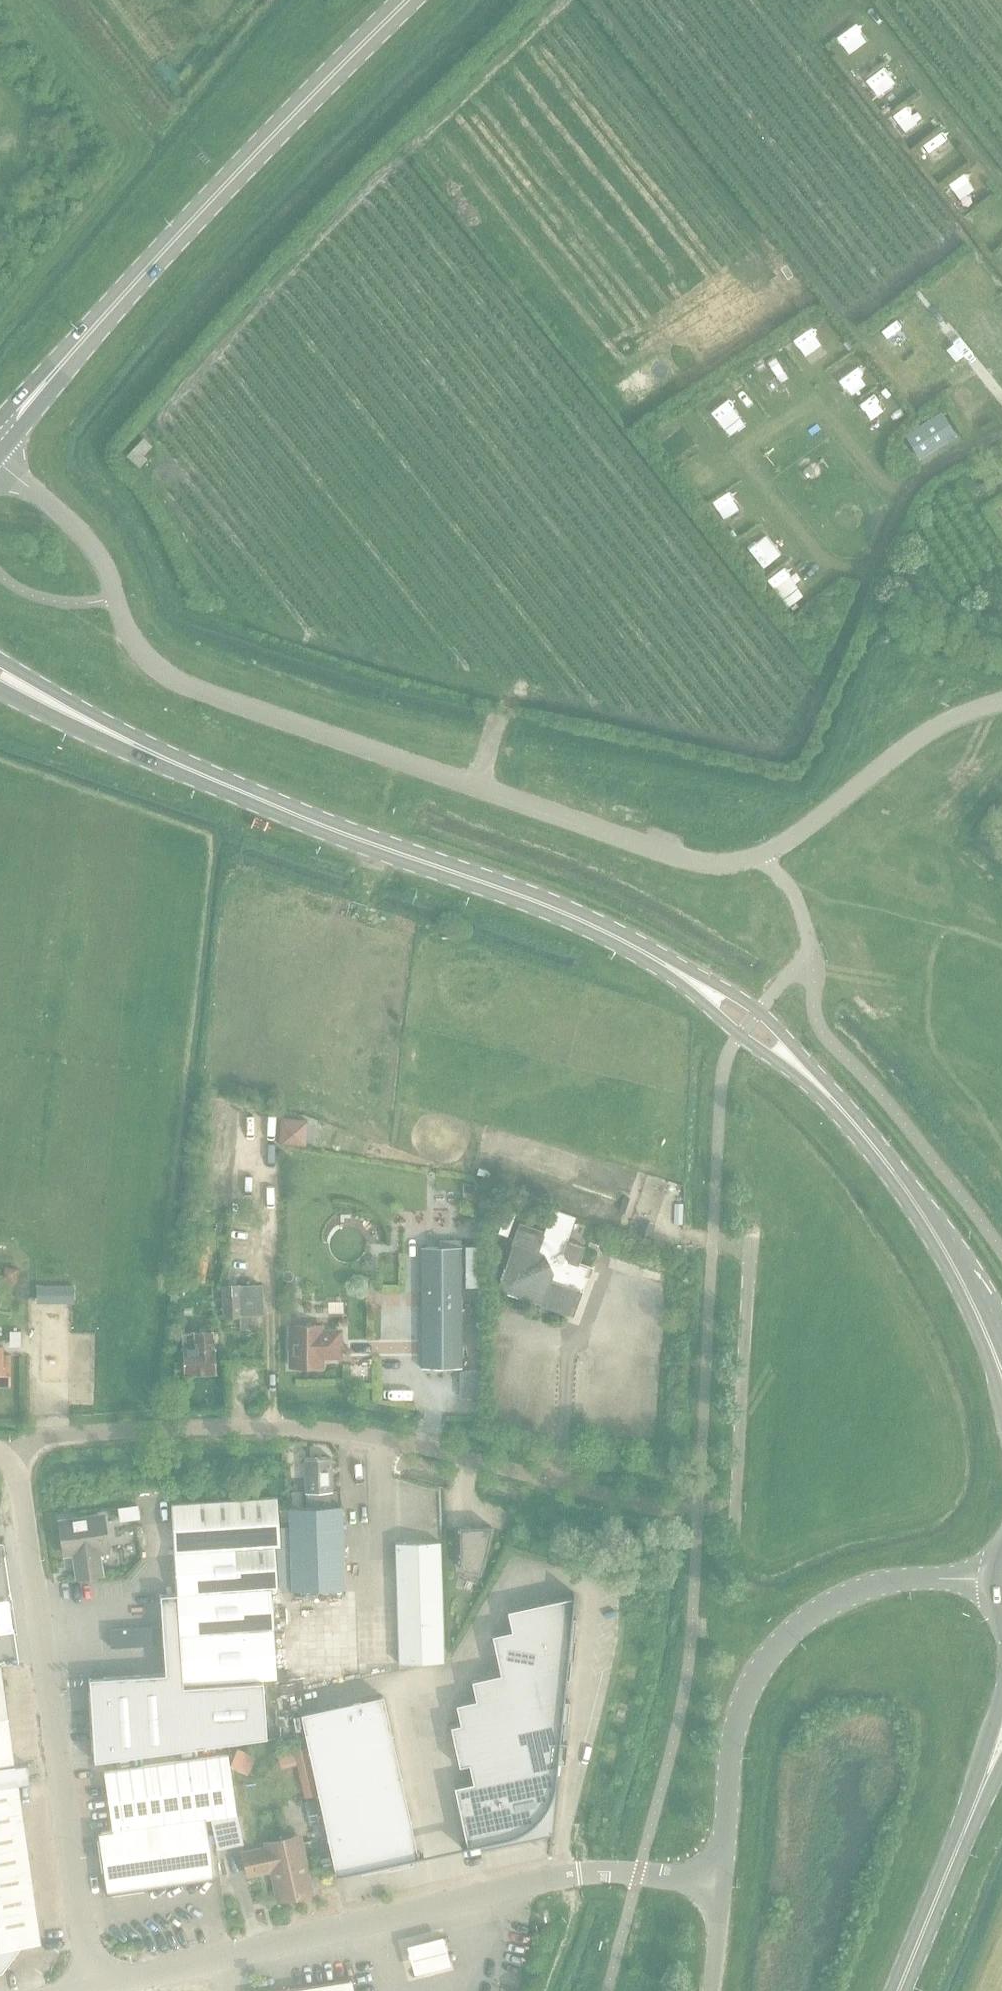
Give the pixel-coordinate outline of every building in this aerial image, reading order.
[(917,455),(945,436),(933,418),(905,437),(917,455)] [(280,1143),(302,1144),(303,1121),(292,1119),(281,1118),(280,1143)] [(584,1247),(566,1241),(575,1217),(552,1209),(544,1231),(518,1222),(510,1245),(511,1245),(496,1289),(539,1304),(539,1305),(573,1317),(587,1278),(583,1277),(586,1268),(578,1265),(584,1247)] [(420,1246),(420,1367),(461,1367),(460,1246),(420,1246)] [(221,1285),(223,1315),(241,1314),(239,1284),(221,1285)] [(74,1299),(74,1286),(38,1286),(37,1298),(74,1299)] [(339,1331),(321,1331),(321,1325),(290,1325),(290,1366),(321,1366),(321,1356),(339,1356),(339,1331)] [(9,1331),(9,1346),(20,1345),(20,1331),(9,1331)] [(214,1348),(213,1348),(212,1331),(181,1332),(183,1360),(174,1360),(175,1374),(215,1372),(214,1348)] [(3,1353),(2,1345),(0,1345),(0,1385),(12,1385),(12,1353),(3,1353)] [(305,1458),(306,1494),(331,1493),(329,1457),(305,1458)] [(177,1593),(183,1682),(263,1676),(275,1675),(272,1587),(278,1587),(275,1545),(280,1544),(277,1495),(171,1502),(177,1593)] [(489,1503),(469,1499),(450,1545),(484,1546),(489,1503)] [(289,1507),(292,1589),(344,1587),(341,1505),(289,1507)] [(98,1554),(105,1553),(99,1516),(60,1522),(65,1554),(77,1552),(78,1558),(76,1558),(79,1579),(101,1576),(98,1554)] [(361,1644),(362,1654),(406,1653),(402,1532),(358,1532),(361,1644)] [(532,1605),(534,1586),(469,1599),(474,1618),(454,1621),(463,1661),(434,1667),(438,1687),(419,1690),(422,1710),(412,1713),(420,1755),(430,1754),(434,1771),(414,1776),(426,1835),(442,1833),(443,1838),(513,1824),(519,1750),(525,1751),(526,1729),(523,1729),(526,1710),(527,1710),(528,1689),(524,1688),(526,1668),(530,1668),(532,1648),(533,1648),(535,1626),(534,1626),(535,1605),(532,1605)] [(267,1737),(263,1676),(183,1682),(177,1593),(160,1594),(165,1673),(89,1678),(94,1761),(267,1737)] [(0,1666),(0,1973),(42,1967),(17,1784),(29,1783),(26,1763),(14,1764),(0,1666)] [(382,1695),(300,1713),(335,1874),(359,1869),(360,1872),(386,1866),(387,1868),(413,1862),(412,1858),(423,1855),(422,1854),(417,1855),(382,1695)] [(211,1814),(211,1817),(237,1813),(228,1754),(104,1771),(112,1827),(211,1814)] [(205,1818),(211,1817),(211,1814),(112,1827),(112,1831),(99,1833),(107,1891),(213,1876),(205,1818)] [(213,1820),(219,1847),(243,1842),(237,1815),(213,1820)] [(278,1899),(311,1892),(301,1840),(244,1852),(248,1874),(274,1868),(276,1881),(274,1881),(278,1899)] [(409,1941),(416,1970),(452,1961),(444,1932),(409,1941)] [(279,1990),(355,1990),(352,1980),(279,1990)]
